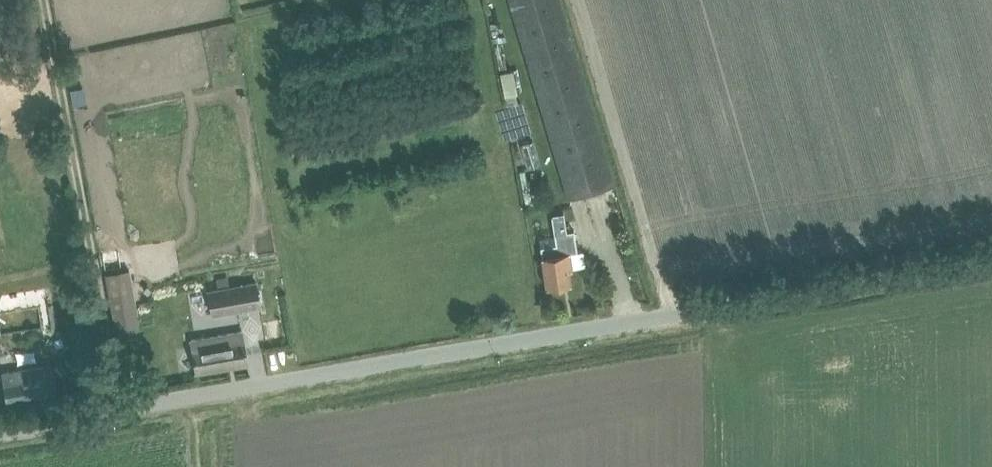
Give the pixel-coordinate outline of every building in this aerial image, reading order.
[(562,180),(568,199),(614,185),(608,165),(559,0),(509,0),(562,180)] [(501,72),(508,106),(516,104),(514,93),(517,93),(513,70),(501,72)] [(82,87),(70,89),(73,105),(85,103),(82,87)] [(522,106),(498,109),(501,137),(525,134),(522,106)] [(27,140),(37,138),(37,131),(27,132),(27,140)] [(541,164),(533,141),(520,145),(528,169),(541,164)] [(569,270),(573,270),(565,213),(553,215),(556,234),(554,234),(557,254),(542,256),(547,287),(571,283),(569,270)] [(107,286),(131,281),(129,270),(105,274),(107,286)] [(257,282),(209,290),(213,313),(260,306),(257,282)] [(197,372),(248,364),(242,331),(192,339),(197,372)] [(53,366),(2,373),(7,405),(58,397),(53,366)]
